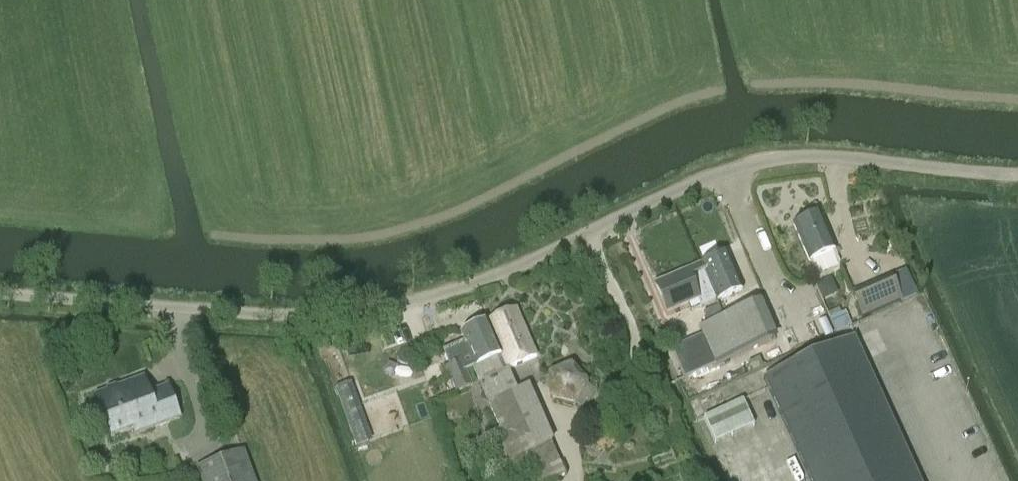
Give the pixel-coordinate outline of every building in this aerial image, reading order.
[(840,263),(835,252),(819,215),(793,226),(808,263),(811,262),(816,274),(819,275),(837,268),(840,263)] [(667,313),(698,300),(701,309),(716,302),(741,291),(725,255),(701,266),(655,286),(667,313)] [(891,276),(850,294),(861,319),(902,302),(891,276)] [(683,380),(713,367),(715,369),(777,341),(760,303),(698,329),(701,337),(671,350),(683,380)] [(473,370),(488,404),(516,391),(507,371),(537,357),(515,310),(486,323),(501,357),(473,370)] [(461,362),(444,369),(455,395),(473,388),(465,373),(473,370),(501,357),(486,323),(460,335),(470,357),(460,361),(461,362)] [(858,338),(764,379),(810,480),(920,480),(858,338)] [(569,365),(549,373),(547,374),(547,375),(547,377),(548,398),(549,399),(549,401),(551,402),(573,407),(575,407),(584,413),(597,393),(586,388),(587,385),(587,384),(587,383),(586,383),(586,382),(573,366),(572,365),(571,365),(569,365)] [(104,395),(95,398),(111,439),(133,431),(135,437),(179,421),(170,397),(151,404),(143,381),(119,389),(115,387),(106,391),(104,395)] [(369,442),(348,386),(336,390),(356,446),(369,442)] [(742,401),(703,419),(714,443),(753,425),(742,401)] [(504,443),(493,448),(506,478),(530,467),(536,480),(553,480),(565,476),(551,446),(513,463),(504,443)] [(243,454),(197,470),(201,480),(253,480),(243,454)]
